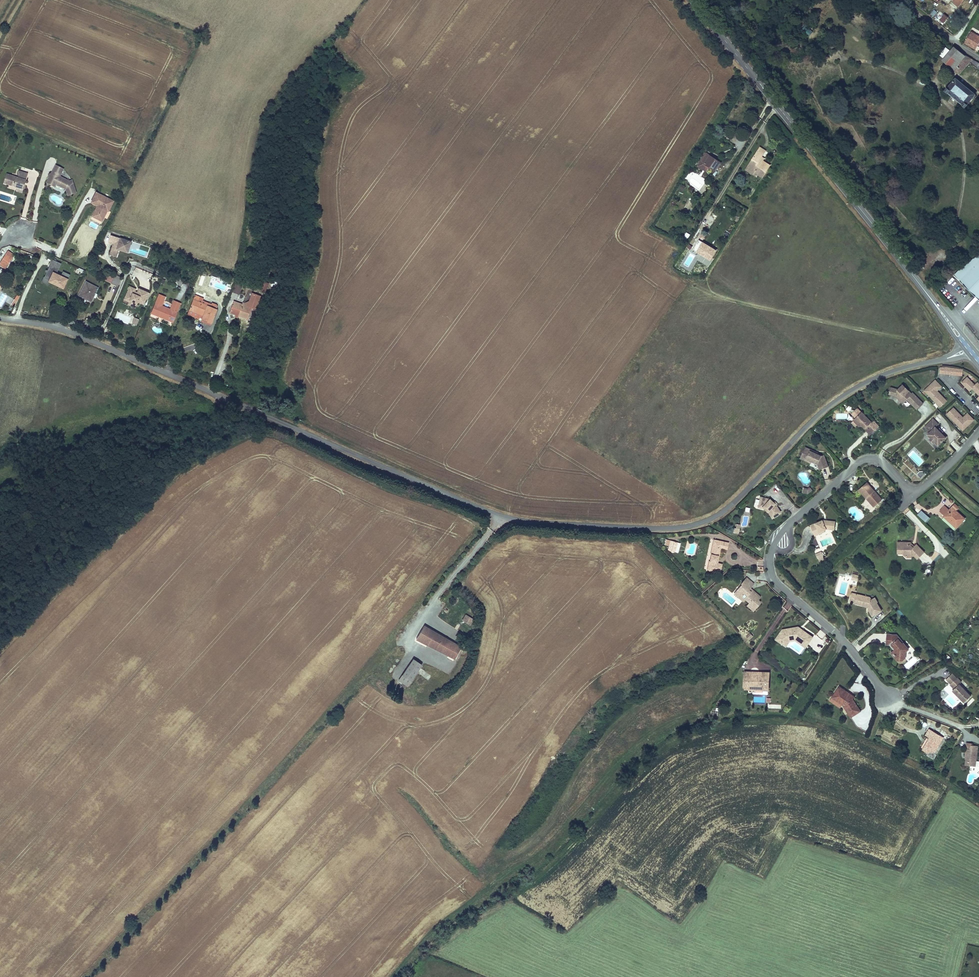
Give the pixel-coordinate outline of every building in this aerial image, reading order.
[(961,10),(968,0),(947,0),(961,10)] [(944,13),(939,19),(944,23),(949,16),(944,13)] [(806,25),(802,29),(809,36),(813,31),(806,25)] [(963,45),(974,52),(975,50),(978,51),(978,52),(978,53),(978,42),(970,35),(963,45)] [(957,54),(952,50),(941,66),(958,80),(969,66),(971,63),(961,57),(957,54)] [(969,66),(977,71),(978,69),(978,68),(971,63),(969,66)] [(972,99),(954,83),(944,97),(963,112),(972,99)] [(765,150),(760,148),(748,167),(758,173),(757,175),(763,178),(771,166),(765,162),(764,164),(762,162),(759,160),(761,156),(765,150)] [(716,171),(720,163),(706,155),(701,163),(716,171)] [(64,169),(57,165),(47,183),(55,187),(56,184),(66,189),(68,195),(76,193),(72,180),(70,181),(60,176),(64,169)] [(758,173),(748,167),(746,170),(756,176),(757,175),(758,173)] [(18,176),(7,173),(5,182),(15,185),(16,183),(19,184),(18,187),(24,188),(29,173),(19,170),(18,176)] [(112,200),(95,192),(90,201),(97,205),(93,213),(96,214),(95,217),(101,220),(106,210),(107,210),(112,200)] [(129,248),(131,241),(110,235),(108,242),(113,243),(115,244),(114,246),(112,247),(110,254),(116,257),(119,249),(123,251),(124,247),(125,247),(129,248)] [(709,258),(714,250),(702,243),(697,251),(709,258)] [(686,268),(693,256),(688,253),(681,265),(686,268)] [(975,258),(974,258),(970,262),(969,262),(965,266),(964,266),(960,271),(959,270),(954,275),(978,298),(978,254),(975,258)] [(3,256),(0,261),(6,265),(10,260),(3,256)] [(55,274),(60,264),(52,259),(43,278),(49,281),(48,281),(62,287),(64,283),(65,283),(69,275),(62,271),(60,276),(55,274)] [(118,286),(121,277),(114,274),(111,283),(118,286)] [(133,278),(131,285),(138,287),(141,280),(133,278)] [(86,281),(79,296),(92,302),(99,288),(86,281)] [(265,291),(268,283),(263,281),(259,289),(265,291)] [(237,284),(234,292),(239,294),(242,286),(237,284)] [(129,289),(124,302),(130,304),(137,307),(138,305),(144,307),(148,296),(139,292),(138,293),(129,289)] [(234,301),(230,312),(249,319),(253,308),(258,310),(263,296),(256,293),(253,303),(250,302),(247,303),(246,305),(243,304),(234,301)] [(160,297),(152,316),(172,324),(178,311),(172,309),(171,311),(162,308),(165,299),(160,297)] [(187,315),(211,325),(217,311),(199,303),(193,301),(187,315)] [(964,376),(965,369),(949,367),(943,367),(942,374),(964,376)] [(977,385),(970,378),(964,383),(972,391),(975,388),(978,392),(978,384),(977,385)] [(949,401),(939,391),(944,387),(938,381),(927,391),(943,407),(949,401)] [(914,395),(913,396),(904,387),(899,392),(891,390),(890,396),(897,398),(901,402),(903,400),(906,403),(908,401),(913,406),(919,400),(914,395)] [(967,398),(970,401),(967,404),(976,415),(978,412),(978,404),(971,395),(967,398)] [(925,405),(919,400),(913,406),(918,411),(925,405)] [(966,418),(956,408),(950,414),(966,430),(977,420),(970,414),(966,418)] [(874,436),(882,429),(875,423),(874,424),(864,415),(859,411),(854,416),(858,421),(856,423),(862,429),(865,429),(868,431),(868,430),(874,436)] [(941,426),(935,421),(928,429),(933,434),(931,437),(934,439),(938,443),(941,446),(945,443),(949,438),(944,434),(941,431),(938,429),(941,426)] [(966,440),(962,436),(957,441),(961,445),(966,440)] [(833,471),(828,458),(825,459),(821,458),(818,457),(819,455),(815,453),(813,456),(808,454),(805,460),(811,462),(810,464),(815,466),(821,469),(823,470),(825,474),(833,471)] [(886,502),(871,485),(859,495),(867,504),(871,501),(878,509),(886,502)] [(777,504),(769,502),(764,504),(763,509),(768,510),(767,512),(770,516),(771,515),(776,522),(785,516),(780,510),(779,510),(778,508),(779,508),(777,504)] [(960,528),(967,518),(959,512),(962,507),(957,504),(952,510),(948,516),(947,518),(960,528)] [(922,510),(918,515),(926,522),(930,517),(922,510)] [(826,523),(824,523),(812,529),(815,536),(820,534),(821,535),(826,533),(828,532),(838,533),(839,525),(830,524),(830,525),(826,525),(826,523)] [(912,542),(904,542),(904,549),(909,549),(909,551),(912,555),(916,556),(917,554),(920,555),(924,558),(929,552),(920,544),(918,547),(914,544),(916,540),(912,540),(912,542)] [(713,568),(712,567),(710,576),(723,579),(725,571),(721,570),(720,569),(722,562),(723,563),(725,555),(731,556),(733,550),(723,547),(722,551),(717,549),(714,561),(715,561),(713,568)] [(939,553),(945,558),(948,554),(943,549),(939,553)] [(756,590),(749,584),(744,590),(745,591),(739,598),(744,602),(746,599),(749,602),(747,605),(752,609),(750,612),(756,617),(763,608),(760,606),(763,603),(754,596),(753,598),(751,596),(752,594),(756,590)] [(876,598),(875,596),(861,591),(859,599),(866,601),(866,603),(866,604),(871,605),(871,603),(874,604),(873,606),(877,614),(886,609),(882,601),(883,600),(880,596),(876,598)] [(744,602),(739,598),(737,600),(745,607),(747,605),(749,602),(746,599),(744,602)] [(476,628),(480,622),(470,616),(466,622),(476,628)] [(445,657),(452,645),(426,631),(418,643),(445,657)] [(798,642),(809,650),(815,643),(806,636),(806,635),(804,633),(803,634),(800,633),(786,635),(779,644),(784,647),(788,642),(791,644),(798,642)] [(909,651),(912,649),(908,643),(906,643),(903,639),(904,638),(901,634),(892,633),(891,644),(895,644),(897,648),(898,647),(900,649),(899,650),(897,651),(899,653),(898,654),(900,655),(902,658),(905,658),(908,658),(909,651)] [(807,652),(809,650),(798,642),(791,644),(788,642),(784,647),(788,651),(792,646),(798,644),(807,652)] [(464,651),(452,645),(445,657),(457,663),(464,651)] [(899,653),(897,651),(895,652),(901,660),(905,660),(905,658),(902,658),(900,655),(898,654),(899,653)] [(417,663),(407,676),(415,682),(425,669),(417,663)] [(415,682),(407,676),(402,683),(410,689),(415,682)] [(966,682),(961,678),(954,685),(958,689),(957,691),(968,703),(975,696),(963,684),(966,682)] [(753,680),(747,680),(746,697),(752,697),(752,700),(765,700),(766,697),(771,698),(771,681),(761,680),(761,683),(758,683),(758,682),(753,682),(753,680)] [(838,691),(837,692),(852,701),(853,700),(838,691)] [(837,692),(833,698),(837,701),(835,705),(841,709),(851,722),(860,714),(851,702),(852,701),(837,692)] [(936,750),(937,750),(944,738),(930,729),(926,736),(931,738),(923,750),(929,754),(930,751),(934,753),(936,750)] [(978,761),(978,749),(975,748),(974,752),(970,751),(968,759),(969,760),(967,767),(977,770),(978,761)]
